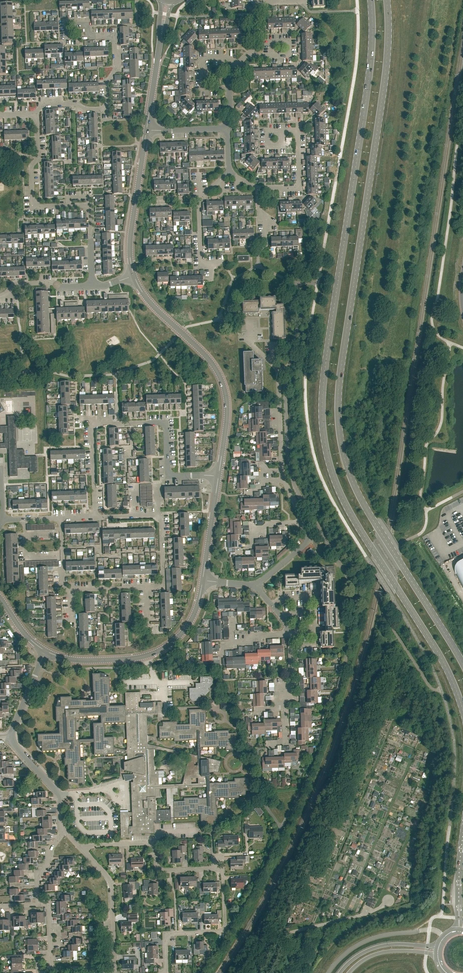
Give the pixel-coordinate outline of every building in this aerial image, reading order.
[(2,3),(3,45),(14,44),(12,2),(9,3),(2,3)] [(242,2),(232,3),(232,8),(238,8),(238,10),(243,10),(243,7),(242,7),(242,2)] [(296,25),(297,20),(295,20),(295,18),(289,18),(289,28),(295,28),(295,25),(296,25)] [(301,29),(307,21),(303,18),(300,22),(297,20),(296,25),(301,29)] [(305,33),(310,31),(308,29),(312,25),(307,21),(301,29),(305,33)] [(237,29),(237,39),(242,39),(242,40),(245,40),(245,35),(242,35),(242,29),(237,29)] [(194,34),(190,30),(186,34),(194,41),(198,36),(196,32),(194,34)] [(199,36),(199,40),(205,40),(204,30),(199,30),(199,32),(196,32),(198,36),(199,36)] [(302,40),(312,39),(312,34),(310,34),(310,31),(305,33),(305,34),(302,34),(302,40)] [(183,39),(181,43),(185,44),(189,46),(194,41),(186,34),(183,39)] [(121,46),(129,45),(129,49),(133,49),(133,43),(129,43),(129,40),(129,39),(120,40),(121,43),(118,43),(119,46),(121,46)] [(189,46),(185,44),(181,43),(180,43),(180,48),(183,48),(183,53),(193,52),(193,47),(189,47),(189,46)] [(306,62),(311,64),(311,61),(313,61),(313,55),(302,56),(303,61),(306,61),(306,62)] [(319,67),(311,64),(306,62),(302,67),(309,74),(313,70),(315,72),(318,69),(319,67)] [(306,78),(309,74),(302,67),(297,72),(300,76),(302,74),(306,78)] [(300,76),(297,72),(296,68),(291,68),(291,78),(297,78),(297,81),(298,83),(302,82),(300,76)] [(259,79),(259,70),(253,70),(253,69),(251,69),(250,69),(251,74),(253,74),(253,80),(259,79)] [(186,96),(190,96),(189,90),(180,90),(175,91),(175,102),(186,97),(186,96)] [(244,102),(251,98),(247,92),(240,96),(244,102)] [(184,109),(191,101),(186,97),(175,102),(179,106),(178,107),(182,111),(184,109)] [(212,101),(213,111),(218,111),(218,105),(221,105),(221,100),(218,100),(218,101),(212,101)] [(192,115),(194,110),(195,105),(193,103),(191,101),(184,109),(182,111),(181,111),(185,115),(190,115),(192,115)] [(197,110),(197,112),(202,112),(202,102),(196,102),(196,105),(195,105),(194,110),(197,110)] [(308,105),(308,103),(303,103),(303,113),(309,113),(308,109),(309,109),(311,104),(308,105)] [(317,103),(313,106),(311,104),(309,109),(314,113),(321,106),(317,103)] [(260,111),(260,114),(265,114),(265,104),(259,104),(259,106),(256,106),(258,111),(260,111)] [(255,108),(251,105),(247,109),(254,115),(258,111),(256,106),(255,108)] [(319,118),(323,116),(321,114),(325,110),(321,106),(314,113),(319,118)] [(54,117),(58,117),(58,114),(57,114),(57,111),(58,111),(58,108),(51,108),(51,111),(46,111),(46,115),(44,115),(44,117),(46,117),(54,117)] [(243,113),(247,117),(245,119),(250,120),(254,115),(247,109),(243,113)] [(315,124),(325,124),(325,119),(323,119),(323,116),(319,118),(319,119),(315,119),(315,124)] [(245,121),(244,121),(244,127),(254,127),(254,121),(250,121),(250,120),(245,119),(245,121)] [(90,146),(90,144),(98,144),(98,140),(100,140),(100,137),(98,137),(98,138),(89,138),(86,138),(86,146),(87,146),(90,146)] [(251,154),(255,154),(255,148),(245,149),(245,154),(246,154),(247,157),(251,155),(251,154)] [(256,159),(254,157),(251,155),(247,157),(242,159),(245,162),(249,166),(256,159)] [(283,159),(283,169),(289,169),(289,163),(291,163),(291,158),(288,158),(288,159),(283,159)] [(253,170),(257,166),(259,168),(260,164),(256,159),(249,166),(253,170)] [(261,160),(261,163),(260,164),(259,168),(262,168),(262,170),(267,170),(267,160),(261,160)] [(308,195),(312,195),(312,196),(316,198),(316,195),(318,195),(318,189),(308,189),(308,195)] [(318,203),(314,200),(316,198),(312,196),(307,201),(315,208),(318,203)] [(212,202),(209,202),(209,200),(207,201),(207,203),(203,203),(204,211),(207,211),(207,215),(210,215),(210,212),(212,212),(213,212),(212,202)] [(307,208),(311,212),(315,208),(307,201),(303,205),(305,210),(307,208)] [(286,212),(286,203),(280,203),(280,202),(277,202),(278,214),(286,214),(286,212)] [(302,212),(302,210),(305,210),(303,205),(302,205),(302,202),(296,202),(297,212),(302,212)] [(293,237),(293,246),(299,246),(298,239),(302,239),(301,229),(295,229),(296,237),(293,237)] [(45,292),(45,288),(36,288),(37,334),(44,334),(48,334),(47,292),(45,292)] [(276,306),(275,298),(260,299),(260,301),(260,302),(243,303),(243,313),(259,313),(258,309),(276,309),(276,312),(273,312),(274,339),(284,339),(283,308),(283,305),(276,306)] [(87,314),(94,313),(129,312),(128,301),(87,303),(87,314)] [(57,320),(64,320),(85,320),(85,309),(57,310),(57,320)] [(253,361),(252,354),(244,354),(246,393),(263,392),(261,361),(253,361)] [(252,413),(262,413),(262,410),(265,410),(265,409),(269,409),(269,402),(261,402),(261,407),(251,407),(252,413)] [(9,448),(9,450),(17,450),(16,416),(8,416),(8,426),(0,426),(0,434),(4,434),(5,443),(0,443),(0,449),(9,448)] [(24,450),(17,450),(9,450),(10,477),(18,477),(18,469),(30,468),(30,472),(38,472),(37,456),(25,457),(24,450)] [(271,451),(260,451),(260,461),(271,461),(271,451)] [(240,464),(240,470),(250,470),(250,463),(249,463),(249,461),(245,460),(240,460),(240,464)] [(165,500),(200,498),(199,487),(164,489),(165,500)] [(269,487),(270,506),(279,505),(279,498),(276,498),(276,495),(272,495),(272,487),(269,487)] [(19,510),(19,500),(13,501),(13,499),(8,499),(9,508),(13,508),(13,510),(19,510)] [(241,510),(251,510),(250,499),(244,500),(244,503),(240,503),(241,510)] [(231,529),(241,529),(241,522),(239,522),(239,518),(230,519),(231,529)] [(18,585),(18,578),(16,534),(5,535),(7,584),(13,583),(13,585),(18,585)] [(276,536),(276,546),(283,546),(283,543),(286,543),(286,537),(282,537),(282,536),(276,536)] [(289,550),(289,546),(281,553),(283,556),(286,553),(289,550)] [(235,559),(235,569),(242,569),(242,558),(235,558),(235,555),(233,555),(233,559),(235,559)] [(333,608),(332,576),(335,576),(334,568),(334,566),(333,566),(326,566),(326,576),(325,576),(325,569),(301,570),(301,575),(285,576),(285,586),(299,586),(299,580),(325,579),(325,583),(322,583),(323,607),(326,607),(327,632),(322,632),(322,648),(333,647),(332,629),(338,629),(337,608),(333,608)] [(256,608),(256,619),(263,619),(263,615),(266,615),(265,608),(256,608)] [(161,624),(162,627),(160,627),(160,632),(169,632),(169,627),(171,627),(170,621),(161,622),(160,622),(156,622),(151,622),(151,625),(156,624),(160,624),(161,624)] [(3,648),(4,648),(8,648),(8,642),(8,639),(0,639),(0,648),(3,648)] [(226,668),(233,668),(232,651),(229,651),(229,658),(226,658),(226,659),(223,659),(223,665),(226,665),(226,668)] [(212,655),(202,655),(202,661),(208,661),(208,664),(214,664),(214,661),(212,661),(212,655)] [(16,677),(21,677),(21,671),(16,671),(16,668),(12,668),(12,671),(11,671),(11,674),(11,677),(16,677)] [(162,722),(163,726),(159,726),(159,732),(159,739),(174,739),(174,742),(189,741),(189,740),(197,740),(198,756),(190,754),(180,752),(180,749),(177,749),(176,751),(148,744),(148,739),(147,714),(158,713),(163,713),(162,702),(157,702),(157,706),(156,706),(156,702),(151,703),(151,699),(150,699),(140,699),(140,692),(125,693),(126,706),(125,706),(110,706),(109,692),(110,692),(110,677),(107,677),(107,675),(100,673),(100,674),(92,674),(93,676),(93,693),(94,693),(94,697),(95,697),(96,701),(94,702),(91,702),(91,701),(86,701),(86,700),(82,700),(72,701),(72,697),(60,697),(60,700),(58,700),(57,706),(56,707),(56,722),(59,722),(59,731),(59,734),(38,735),(38,742),(37,742),(39,749),(42,749),(42,752),(57,751),(57,750),(62,750),(61,749),(65,749),(66,750),(66,753),(65,753),(65,758),(64,758),(65,766),(67,766),(68,780),(69,780),(71,780),(71,782),(78,784),(78,783),(82,783),(85,783),(84,761),(81,761),(80,743),(94,743),(94,755),(100,755),(103,755),(105,755),(123,754),(130,754),(130,761),(128,762),(125,763),(125,770),(133,772),(133,774),(133,782),(131,783),(132,812),(120,813),(121,838),(129,838),(129,834),(154,833),(153,821),(171,820),(171,818),(174,818),(174,819),(188,818),(188,815),(200,815),(201,825),(208,825),(214,825),(214,822),(218,821),(217,807),(216,807),(216,798),(224,798),(224,799),(239,798),(239,795),(246,795),(246,791),(249,791),(249,785),(249,778),(234,778),(234,781),(227,782),(227,783),(209,783),(209,773),(219,773),(221,762),(222,762),(222,761),(201,756),(200,748),(218,747),(218,748),(225,748),(225,751),(233,750),(233,746),(237,746),(236,741),(236,733),(229,733),(229,730),(214,731),(214,732),(206,732),(206,724),(207,724),(206,709),(189,710),(189,724),(177,725),(177,722),(162,722)] [(16,684),(16,677),(11,677),(11,674),(7,674),(7,677),(6,677),(6,681),(7,684),(11,683),(11,684),(16,684)] [(204,677),(200,677),(200,684),(201,684),(201,686),(198,686),(198,688),(196,688),(189,688),(189,692),(190,692),(190,698),(193,701),(196,701),(199,698),(199,695),(201,695),(203,697),(210,690),(207,688),(207,686),(210,686),(213,683),(213,679),(210,677),(204,677)] [(11,690),(11,684),(11,683),(7,684),(6,681),(2,681),(2,684),(1,684),(1,687),(2,690),(6,690),(11,690)] [(3,713),(9,713),(9,703),(2,703),(2,704),(0,704),(0,708),(3,708),(3,713)] [(309,706),(307,706),(299,706),(299,709),(300,709),(301,715),(311,715),(311,709),(309,709),(309,706)] [(252,730),(252,734),(258,734),(258,724),(252,724),(251,719),(249,719),(249,717),(245,718),(246,724),(248,724),(248,730),(252,730)] [(270,720),(271,730),(277,730),(277,726),(281,726),(281,719),(277,719),(277,720),(270,720)] [(308,734),(298,734),(298,744),(305,744),(305,741),(308,740),(308,734)] [(290,754),(291,765),(297,765),(297,764),(297,760),(301,760),(300,750),(294,750),(294,753),(290,754)] [(263,768),(272,768),(272,758),(262,758),(263,768)] [(9,768),(8,762),(3,762),(0,762),(0,772),(4,772),(4,768),(9,768)] [(5,778),(14,777),(14,774),(13,768),(9,768),(4,768),(4,772),(4,775),(5,775),(5,778)] [(14,777),(5,778),(5,781),(4,781),(5,787),(14,787),(14,780),(14,777)] [(41,798),(41,802),(45,801),(45,798),(46,798),(46,792),(36,792),(37,798),(37,799),(41,798)] [(32,808),(41,808),(40,808),(40,805),(41,805),(41,802),(41,798),(37,799),(37,798),(32,799),(32,805),(32,808)] [(46,810),(45,807),(41,808),(41,811),(37,811),(37,817),(42,817),(47,817),(47,813),(47,810),(46,810)] [(42,823),(52,823),(52,816),(51,816),(51,813),(47,813),(47,817),(42,817),(42,823)] [(52,823),(42,823),(43,829),(47,829),(47,832),(56,832),(56,831),(55,830),(51,830),(51,829),(52,829),(52,823)] [(249,827),(249,825),(245,825),(245,834),(249,833),(249,838),(263,837),(262,827),(249,827)] [(47,835),(47,832),(47,829),(43,829),(38,829),(38,835),(38,836),(42,835),(43,839),(47,838),(46,835),(47,835)] [(43,842),(43,839),(42,835),(38,836),(38,835),(33,836),(33,842),(38,842),(38,845),(42,845),(42,842),(43,842)] [(218,847),(225,847),(225,845),(238,845),(238,835),(224,836),(224,841),(218,841),(218,847)] [(33,842),(28,842),(28,846),(26,846),(26,850),(28,851),(33,851),(37,851),(38,851),(42,851),(42,850),(40,849),(37,849),(37,848),(38,848),(38,845),(38,842),(33,842)] [(173,863),(182,863),(182,853),(185,853),(184,846),(179,846),(179,851),(173,851),(173,863)] [(195,862),(203,862),(202,853),(203,853),(203,846),(196,847),(197,850),(194,850),(195,862)] [(33,861),(42,860),(42,857),(38,857),(38,851),(37,851),(33,851),(28,851),(29,858),(33,858),(33,861)] [(123,865),(122,854),(109,855),(110,864),(119,864),(119,866),(123,865)] [(69,866),(74,866),(74,859),(75,859),(75,856),(65,856),(65,859),(64,859),(64,862),(65,862),(65,866),(69,866)] [(248,863),(248,857),(237,857),(237,860),(231,861),(231,869),(235,869),(242,869),(242,863),(248,863)] [(32,864),(34,864),(33,861),(33,858),(29,858),(24,858),(24,864),(28,864),(28,867),(29,867),(32,867),(32,864)] [(145,867),(145,863),(143,863),(143,858),(131,859),(131,864),(127,864),(127,870),(133,870),(133,867),(139,867),(139,868),(139,869),(140,869),(140,870),(141,870),(142,870),(143,870),(144,870),(144,869),(145,869),(145,868),(145,867)] [(69,872),(69,866),(65,866),(65,862),(64,862),(61,863),(61,866),(59,866),(60,869),(60,872),(64,872),(69,872)] [(29,870),(29,867),(28,867),(28,864),(24,864),(19,864),(19,870),(24,870),(24,874),(28,874),(28,870),(29,870)] [(65,878),(64,872),(60,872),(60,869),(56,869),(56,872),(55,872),(55,875),(55,879),(59,878),(60,879),(65,878)] [(24,877),(24,874),(24,870),(19,870),(14,870),(14,877),(19,877),(19,880),(23,880),(23,877),(24,877)] [(55,885),(60,885),(60,879),(59,878),(55,879),(55,875),(49,876),(47,876),(47,879),(50,879),(50,882),(50,885),(55,885)] [(243,888),(243,884),(246,884),(246,881),(248,881),(247,876),(241,876),(241,879),(231,880),(232,888),(236,888),(243,888)] [(19,883),(19,880),(19,877),(14,877),(9,877),(9,883),(10,883),(10,886),(18,886),(18,883),(19,883)] [(189,887),(189,878),(180,878),(180,884),(180,885),(181,885),(181,887),(182,887),(185,890),(185,894),(189,894),(189,893),(189,887)] [(196,883),(196,878),(189,878),(189,887),(194,887),(194,890),(200,890),(200,889),(200,883),(196,883)] [(150,884),(149,880),(143,880),(144,886),(142,886),(143,891),(149,891),(149,895),(157,895),(157,888),(158,888),(158,884),(150,884)] [(55,891),(55,885),(50,885),(50,882),(46,882),(46,885),(45,885),(45,891),(55,891)] [(132,897),(132,889),(135,889),(135,882),(129,882),(129,886),(123,886),(123,890),(124,890),(124,898),(132,897)] [(210,884),(210,892),(217,892),(216,890),(220,890),(220,882),(213,882),(213,884),(210,884)] [(203,894),(203,893),(210,892),(210,884),(206,884),(206,883),(200,883),(200,889),(200,890),(200,894),(203,894)] [(19,892),(19,889),(18,889),(18,886),(10,886),(10,889),(10,896),(15,896),(19,896),(19,892)] [(24,892),(19,892),(19,896),(15,896),(15,902),(25,901),(25,903),(31,903),(31,900),(25,900),(25,895),(23,895),(23,894),(24,894),(24,892)] [(66,902),(71,902),(71,896),(74,896),(74,892),(63,893),(63,896),(62,896),(62,899),(62,902),(66,902)] [(373,909),(376,902),(367,898),(365,902),(368,903),(367,906),(373,909)] [(67,908),(66,902),(62,902),(62,899),(58,899),(58,902),(57,902),(57,908),(67,908)] [(53,918),(58,918),(62,918),(62,914),(67,914),(67,908),(57,908),(57,915),(58,915),(58,916),(57,916),(56,915),(53,915),(53,918)] [(201,916),(201,911),(200,908),(195,908),(195,910),(190,910),(190,911),(190,913),(190,923),(197,922),(197,917),(201,916)] [(161,925),(169,925),(169,917),(173,916),(173,910),(166,910),(166,913),(161,913),(161,925)] [(190,923),(190,913),(190,911),(185,911),(179,911),(180,921),(183,920),(183,923),(190,923)] [(211,924),(211,915),(205,916),(205,911),(201,911),(201,916),(201,918),(205,918),(205,924),(211,924)] [(211,915),(211,924),(218,924),(218,918),(222,918),(221,911),(217,911),(217,915),(211,915)] [(32,924),(38,924),(37,913),(31,913),(31,917),(28,917),(28,920),(29,920),(29,925),(32,925),(32,924)] [(43,917),(43,913),(37,913),(38,924),(43,923),(43,925),(47,925),(46,917),(43,917)] [(121,932),(132,931),(132,922),(137,921),(137,913),(128,914),(129,921),(121,922),(121,932)] [(72,920),(72,914),(67,914),(62,914),(62,918),(62,921),(64,921),(64,922),(61,922),(61,921),(58,921),(59,924),(68,924),(68,921),(72,920)] [(29,920),(28,920),(26,920),(25,916),(19,917),(20,927),(26,927),(26,928),(29,928),(29,925),(29,920)] [(14,927),(20,927),(19,917),(13,917),(14,921),(10,921),(11,929),(13,929),(14,929),(14,927)] [(77,926),(77,920),(72,920),(68,921),(68,924),(68,927),(69,927),(69,930),(73,930),(73,927),(77,926)] [(74,936),(82,935),(82,933),(82,926),(77,926),(73,927),(73,930),(73,933),(74,933),(74,936)] [(73,945),(78,945),(83,945),(83,939),(82,935),(74,936),(69,936),(69,937),(70,938),(72,938),(73,939),(73,942),(73,945)] [(28,946),(38,945),(38,939),(34,940),(34,936),(26,937),(26,940),(28,940),(28,946)] [(78,951),(78,945),(73,945),(73,942),(69,942),(69,945),(68,945),(68,948),(69,948),(69,951),(73,951),(78,951)] [(148,953),(158,952),(157,946),(152,947),(152,942),(145,942),(145,948),(148,948),(148,953)] [(194,955),(200,955),(200,950),(203,950),(203,942),(197,943),(197,949),(194,949),(194,955)] [(38,945),(28,946),(28,952),(27,952),(27,955),(35,954),(34,952),(39,951),(38,945)] [(73,957),(73,951),(69,951),(69,948),(68,948),(63,948),(64,958),(62,958),(62,961),(70,961),(70,958),(73,957)] [(176,964),(176,960),(182,960),(182,951),(176,951),(176,957),(172,957),(173,965),(176,964)] [(189,957),(189,951),(182,951),(182,960),(188,960),(188,964),(192,964),(192,957),(189,957)] [(158,952),(148,953),(148,958),(145,958),(146,964),(153,963),(153,959),(158,958),(158,952)] [(12,964),(23,964),(22,958),(18,958),(18,955),(14,955),(10,955),(8,955),(8,959),(12,959),(12,964)] [(123,969),(133,969),(133,965),(137,965),(136,957),(129,957),(129,960),(122,961),(123,969)] [(12,964),(12,970),(11,970),(11,972),(19,972),(19,970),(23,970),(23,964),(12,964)]
